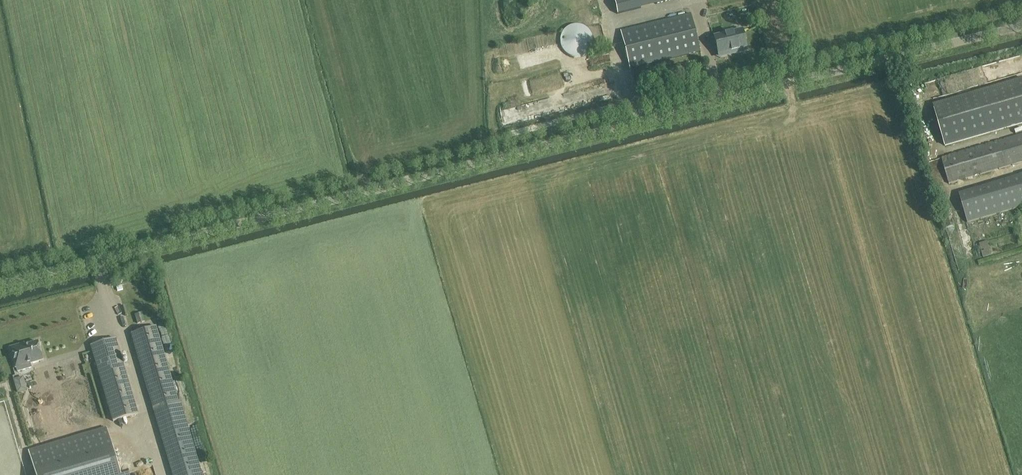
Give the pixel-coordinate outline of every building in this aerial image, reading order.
[(618,14),(672,0),(615,0),(618,14)] [(691,14),(621,31),(631,69),(700,51),(691,14)] [(589,31),(587,29),(585,27),(583,25),(580,25),(577,24),(574,24),(571,25),(569,26),(566,27),(564,29),(563,32),(561,34),(560,37),(560,39),(560,42),(560,45),(562,48),(563,50),(565,52),(567,54),(569,55),(572,56),(575,57),(577,57),(580,56),(583,56),(585,54),(587,53),(589,51),(590,48),(592,46),(592,43),(593,41),(592,38),(592,35),(591,33),(589,31)] [(742,30),(714,37),(719,55),(734,51),(734,54),(747,51),(742,30)] [(944,146),(1021,123),(1021,78),(932,105),(944,146)] [(1021,162),(1021,135),(941,158),(949,184),(1021,162)] [(1020,174),(1021,176),(959,194),(968,223),(1021,207),(1021,174),(1020,174)] [(979,243),(983,257),(991,255),(987,241),(979,243)] [(135,315),(138,323),(144,322),(142,313),(135,315)] [(156,327),(131,334),(153,410),(178,402),(156,327)] [(116,339),(91,346),(113,421),(138,414),(116,339)] [(18,345),(9,348),(15,368),(16,368),(17,373),(30,369),(29,364),(43,360),(37,342),(25,346),(24,344),(18,345)] [(26,384),(16,387),(18,393),(27,390),(26,384)] [(180,402),(178,402),(153,410),(172,474),(202,474),(180,402)] [(39,451),(38,448),(28,451),(35,474),(121,474),(108,431),(39,451)]
